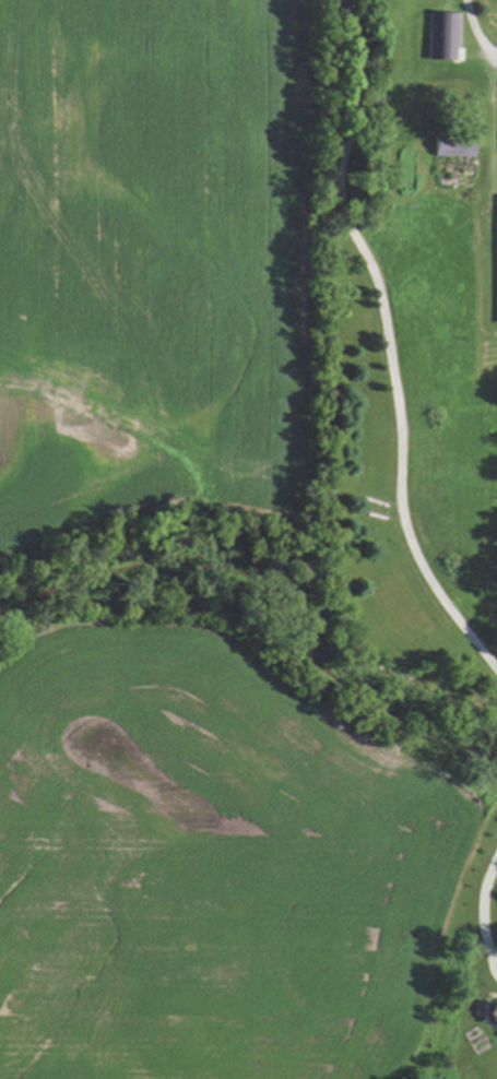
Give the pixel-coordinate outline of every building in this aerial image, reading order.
[(457,48),(458,13),(436,12),(435,43),(440,43),(439,59),(452,60),(452,48),(457,48)] [(432,157),(471,156),(471,138),(431,139),(432,157)] [(489,1001),(481,1020),(496,1027),(496,1005),(489,1001)]
